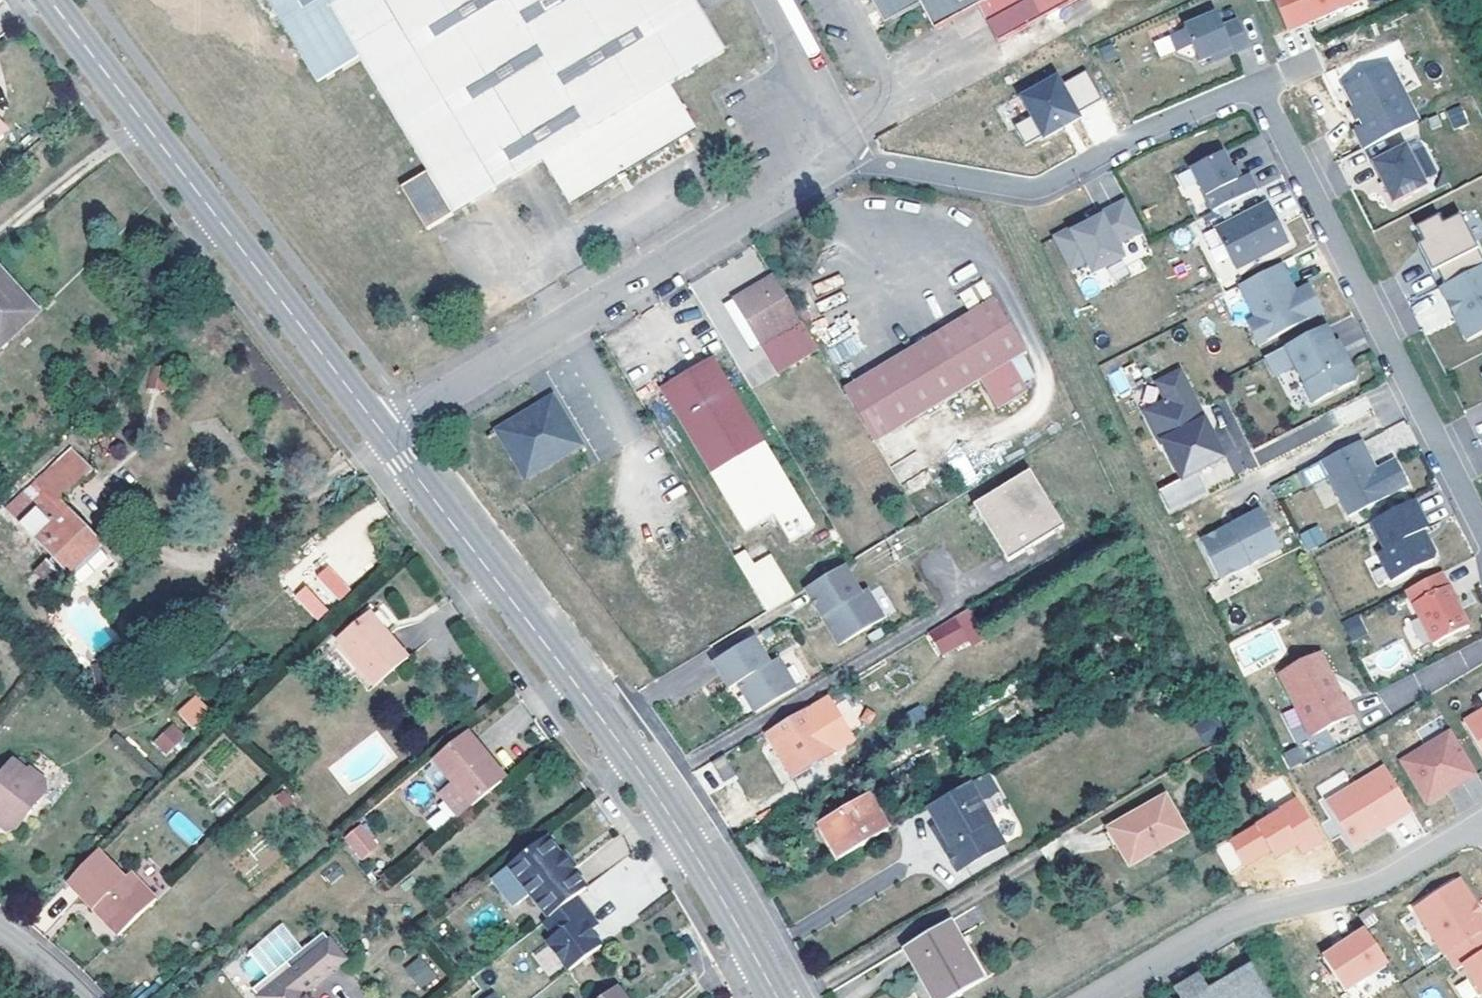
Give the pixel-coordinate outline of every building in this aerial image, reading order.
[(319,85),(359,61),(451,215),(490,192),(542,161),(570,207),(696,132),(668,84),(709,61),(725,51),(694,0),(267,0),(319,85)] [(881,25),(918,5),(931,30),(975,7),(995,44),(1077,0),(869,0),(881,25)] [(1310,19),(1357,0),(1302,0),(1310,19)] [(1186,25),(1172,31),(1179,48),(1193,42),(1199,58),(1212,53),(1214,57),(1249,43),(1239,17),(1224,23),(1218,10),(1185,24),(1186,25)] [(1168,34),(1153,40),(1160,57),(1175,51),(1168,34)] [(1365,122),(1356,126),(1366,145),(1420,118),(1390,60),(1345,82),(1356,102),(1362,115),(1365,122)] [(1057,71),(1018,91),(1041,133),(1102,101),(1085,69),(1062,81),(1057,71)] [(1356,102),(1352,104),(1358,117),(1362,115),(1356,102)] [(1462,105),(1445,110),(1451,129),(1467,124),(1462,105)] [(1028,116),(1015,123),(1025,143),(1039,137),(1028,116)] [(1408,142),(1374,160),(1395,201),(1429,183),(1408,142)] [(1191,165),(1213,208),(1256,187),(1248,171),(1241,175),(1236,177),(1230,165),(1222,149),(1191,165)] [(1235,163),(1230,165),(1236,177),(1241,175),(1235,163)] [(1185,201),(1201,194),(1190,168),(1174,174),(1185,201)] [(1268,199),(1215,225),(1235,266),(1288,239),(1268,199)] [(1115,248),(1143,234),(1126,201),(1099,215),(1102,219),(1096,222),(1072,234),(1070,230),(1054,238),(1071,271),(1086,264),(1093,278),(1123,263),(1115,248)] [(1441,279),(1481,259),(1481,257),(1460,212),(1441,221),(1437,213),(1414,224),(1441,279)] [(1215,227),(1202,233),(1214,262),(1227,257),(1215,227)] [(1281,260),(1238,282),(1254,315),(1246,319),(1257,342),(1323,309),(1309,281),(1295,288),(1281,260)] [(1443,282),(1450,297),(1453,295),(1461,311),(1458,313),(1469,335),(1481,329),(1481,263),(1443,282)] [(0,271),(0,346),(38,311),(0,271)] [(958,293),(966,308),(992,293),(983,278),(958,293)] [(760,347),(801,323),(775,280),(734,304),(760,347)] [(1453,295),(1450,297),(1458,313),(1461,311),(1453,295)] [(843,395),(873,447),(980,382),(997,409),(1015,398),(1000,370),(1026,354),(995,303),(843,395)] [(1325,324),(1265,355),(1274,373),(1294,363),(1313,400),(1353,380),(1356,373),(1350,361),(1343,359),(1334,341),(1325,324)] [(1339,339),(1334,341),(1343,359),(1350,361),(1339,339)] [(711,361),(660,393),(744,531),(772,514),(788,541),(812,526),(711,361)] [(153,364),(145,385),(167,393),(174,371),(153,364)] [(1106,377),(1118,396),(1132,387),(1121,368),(1106,377)] [(1199,409),(1179,370),(1157,381),(1165,395),(1162,401),(1145,410),(1161,442),(1163,441),(1181,476),(1193,470),(1222,455),(1204,418),(1200,420),(1195,410),(1199,409)] [(1363,396),(1252,449),(1259,463),(1370,411),(1363,396)] [(543,404),(497,432),(524,479),(578,446),(551,400),(543,404)] [(1361,438),(1320,458),(1348,514),(1407,484),(1394,458),(1375,467),(1361,438)] [(8,501),(3,506),(23,527),(30,534),(66,571),(62,578),(72,587),(83,578),(72,566),(96,542),(76,522),(80,517),(71,508),(65,511),(59,503),(91,472),(70,451),(14,506),(8,501)] [(904,476),(921,466),(914,454),(897,464),(904,476)] [(1227,459),(1199,470),(1204,486),(1233,476),(1227,459)] [(1310,483),(1326,474),(1319,461),(1303,470),(1310,483)] [(1181,476),(1160,487),(1172,510),(1205,493),(1193,470),(1181,476)] [(1062,537),(1028,480),(973,511),(1005,568),(1062,537)] [(1430,559),(1432,554),(1427,543),(1422,541),(1417,531),(1425,527),(1411,499),(1369,521),(1382,548),(1376,551),(1390,579),(1430,559)] [(1222,528),(1200,539),(1220,576),(1280,546),(1261,508),(1231,524),(1233,528),(1224,532),(1222,528)] [(1231,524),(1222,528),(1224,532),(1233,528),(1231,524)] [(1321,524),(1301,534),(1308,548),(1328,538),(1321,524)] [(30,534),(23,527),(19,532),(25,538),(30,534)] [(766,611),(795,594),(771,553),(754,563),(746,549),(734,557),(766,611)] [(315,573),(339,600),(351,590),(328,563),(315,573)] [(844,569),(806,592),(822,620),(827,617),(843,645),(883,622),(867,593),(860,597),(844,569)] [(1441,571),(1405,589),(1432,642),(1468,624),(1455,599),(1456,598),(1449,584),(1448,584),(1441,571)] [(314,621),(328,611),(307,584),(293,595),(314,621)] [(409,656),(370,613),(338,641),(377,685),(409,656)] [(1357,614),(1342,622),(1351,639),(1366,631),(1357,614)] [(827,617),(822,620),(839,648),(843,645),(827,617)] [(966,644),(956,626),(954,623),(947,627),(929,637),(931,640),(940,659),(942,661),(968,647),(966,644)] [(1271,627),(1238,643),(1237,640),(1230,643),(1244,669),(1282,650),(1271,627)] [(1481,656),(1481,639),(1464,649),(1471,662),(1481,656)] [(742,693),(754,715),(795,691),(778,661),(769,666),(754,640),(713,662),(728,689),(736,684),(738,683),(744,692),(742,693)] [(1319,652),(1278,672),(1310,734),(1353,712),(1345,696),(1343,697),(1319,652)] [(481,676),(465,676),(464,693),(480,694),(481,676)] [(206,692),(188,709),(201,723),(219,706),(206,692)] [(1463,721),(1481,752),(1481,709),(1463,721)] [(758,741),(768,757),(784,786),(802,776),(806,782),(816,776),(812,770),(830,760),(813,731),(804,715),(758,741)] [(180,720),(163,737),(174,748),(191,731),(180,720)] [(1476,773),(1449,729),(1399,760),(1425,803),(1446,791),(1445,788),(1460,779),(1461,781),(1476,773)] [(505,783),(488,760),(491,758),(471,731),(435,760),(455,783),(474,806),(475,807),(505,783)] [(1299,745),(1282,755),(1289,768),(1306,759),(1299,745)] [(488,760),(505,783),(509,779),(491,758),(488,760)] [(0,779),(0,822),(7,827),(15,828),(27,813),(34,812),(43,801),(40,797),(47,786),(46,782),(29,770),(27,771),(12,761),(0,779)] [(1326,803),(1352,846),(1370,835),(1369,833),(1374,830),(1375,831),(1410,810),(1384,767),(1326,803)] [(441,795),(461,816),(474,806),(455,783),(441,795)] [(966,794),(930,813),(940,832),(951,852),(949,859),(956,871),(962,874),(1005,851),(969,791),(966,794)] [(294,806),(286,795),(280,800),(289,811),(294,806)] [(1181,830),(1161,796),(1108,828),(1128,862),(1181,830)] [(1303,853),(1324,843),(1303,798),(1228,833),(1245,869),(1298,844),(1303,853)] [(436,831),(454,814),(444,804),(426,821),(436,831)] [(861,807),(812,835),(830,867),(880,840),(861,807)] [(577,817),(525,857),(546,883),(560,872),(597,844),(591,834),(577,817)] [(363,827),(348,839),(365,860),(380,848),(363,827)] [(597,844),(601,840),(595,831),(591,834),(597,844)] [(951,852),(940,832),(936,834),(949,859),(951,852)] [(1215,846),(1229,872),(1242,866),(1228,839),(1215,846)] [(606,847),(601,840),(597,844),(602,849),(606,847)] [(602,849),(597,844),(560,872),(580,899),(608,878),(618,869),(602,849)] [(125,879),(99,850),(67,883),(92,911),(98,906),(125,933),(157,902),(131,874),(125,879)] [(618,892),(608,878),(580,899),(575,903),(585,917),(583,918),(607,948),(634,927),(623,912),(611,897),(618,892)] [(1479,914),(1475,917),(1469,908),(1473,905),(1457,879),(1412,908),(1443,957),(1446,955),(1481,932),(1481,919),(1479,914)] [(618,892),(611,897),(623,912),(630,906),(618,892)] [(1479,914),(1473,905),(1469,908),(1475,917),(1479,914)] [(92,911),(118,940),(125,933),(98,906),(92,911)] [(931,997),(948,997),(979,980),(947,921),(903,946),(931,997)] [(1446,955),(1455,970),(1461,965),(1481,996),(1481,995),(1481,932),(1446,955)] [(305,995),(346,961),(324,934),(288,964),(294,972),(263,997),(307,997),(305,995)] [(1338,955),(1324,964),(1346,997),(1389,970),(1367,936),(1353,945),(1355,947),(1339,958),(1338,955)] [(546,976),(561,968),(549,945),(534,952),(546,976)] [(1338,955),(1339,958),(1355,947),(1353,945),(1338,955)] [(404,965),(418,991),(441,978),(427,952),(404,965)] [(1249,963),(1191,997),(1269,997),(1249,963)]
